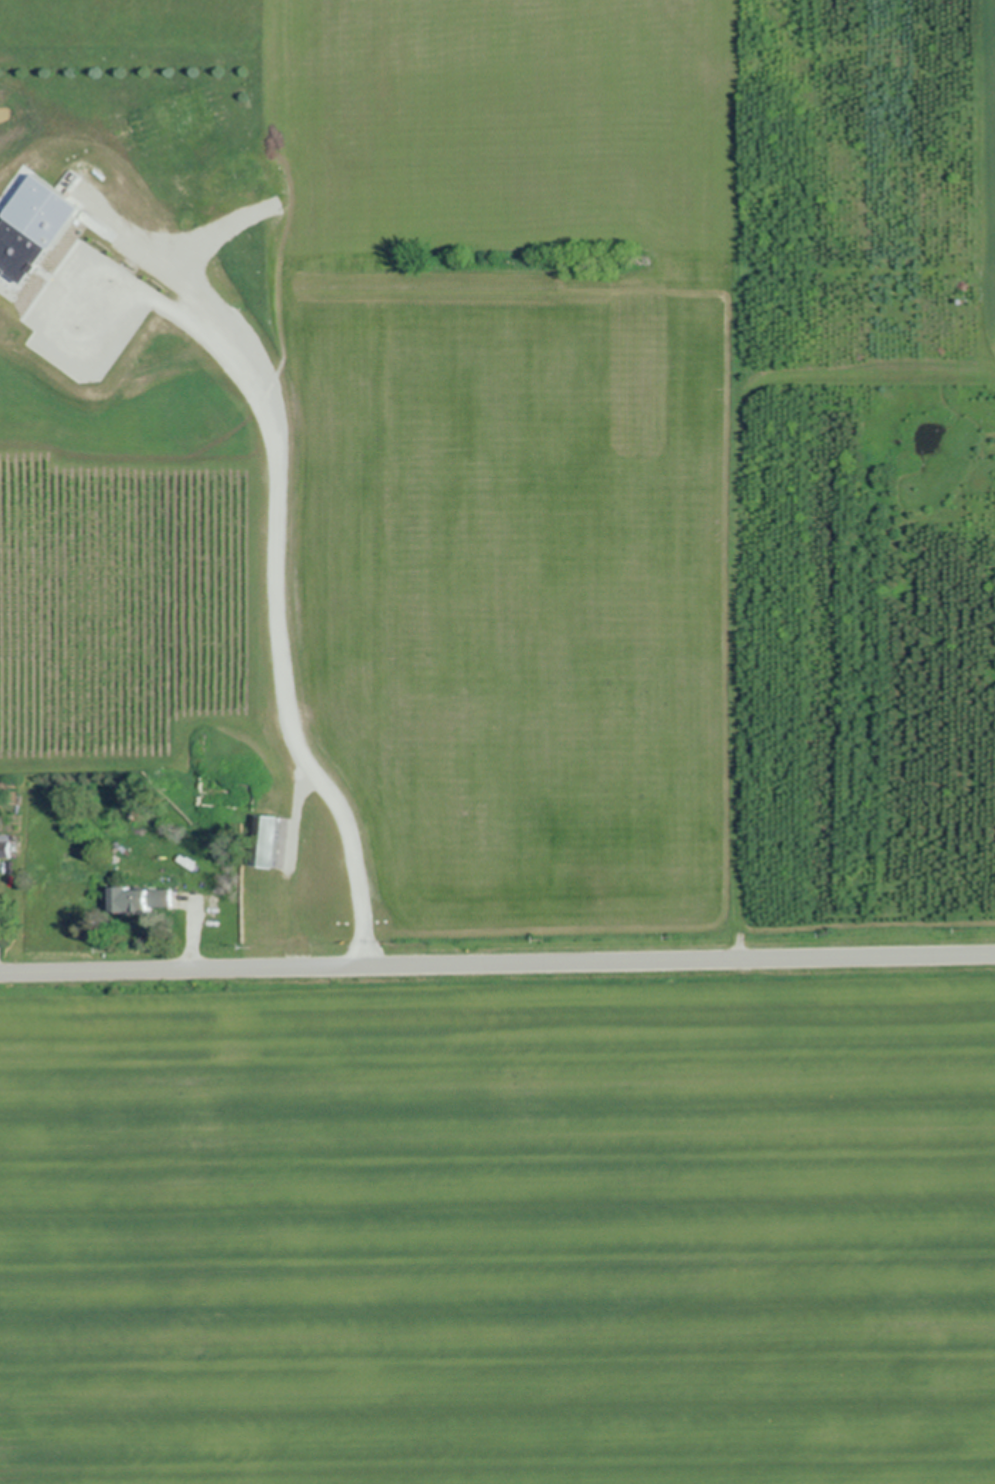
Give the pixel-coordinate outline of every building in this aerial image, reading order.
[(9,215),(0,230),(0,266),(31,286),(83,203),(22,166),(0,201),(0,210),(9,215)] [(12,858),(12,836),(0,836),(0,858),(12,858)] [(115,913),(154,914),(154,907),(175,908),(175,890),(116,888),(115,913)]
